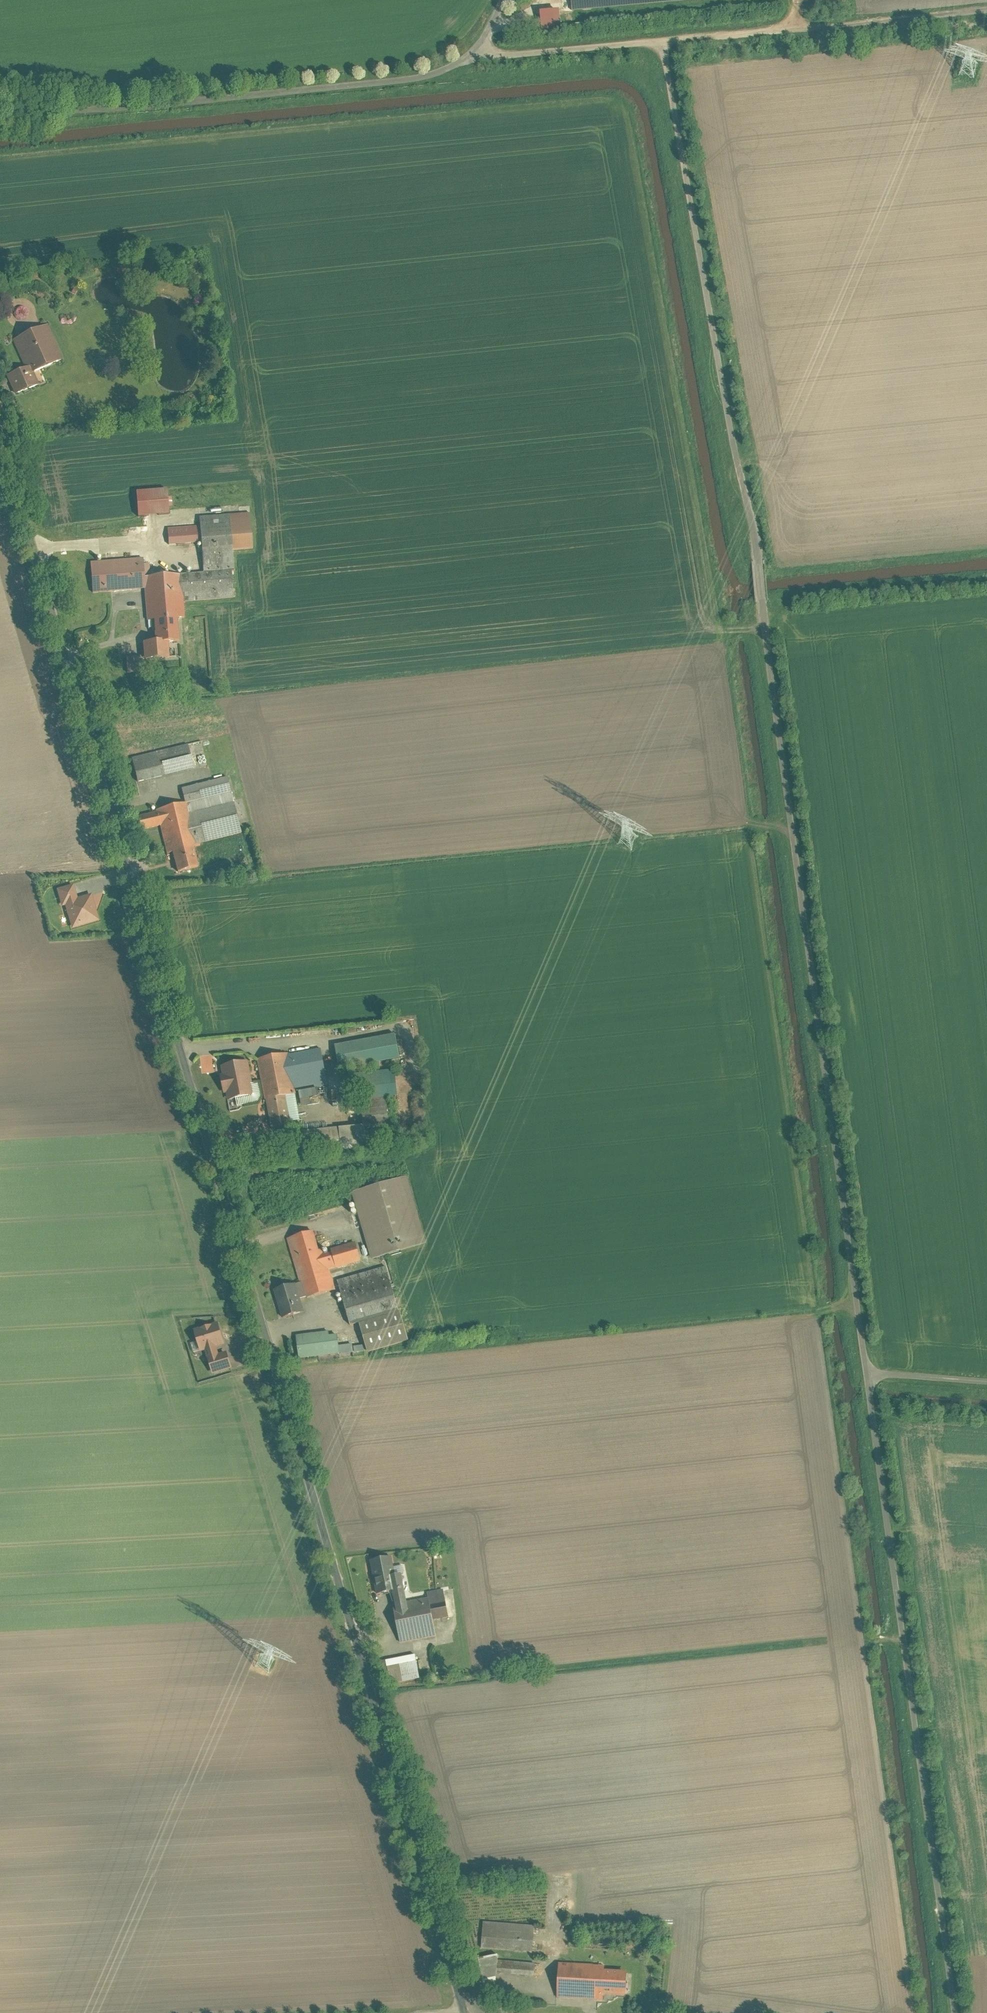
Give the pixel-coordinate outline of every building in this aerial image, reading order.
[(560,12),(540,13),(542,35),(561,34),(560,12)] [(45,325),(11,340),(24,367),(30,364),(33,371),(61,358),(45,325)] [(30,364),(24,367),(7,375),(15,392),(38,381),(33,371),(30,364)] [(166,490),(88,496),(90,519),(168,513),(166,490)] [(203,570),(175,572),(178,601),(235,597),(231,550),(251,548),(248,512),(199,516),(199,525),(200,540),(203,570)] [(200,540),(199,525),(158,529),(159,543),(200,540)] [(141,560),(91,561),(92,588),(142,587),(141,576),(141,560)] [(141,576),(142,587),(145,619),(154,618),(156,637),(164,636),(175,635),(174,616),(180,616),(178,601),(175,572),(141,576)] [(156,637),(142,639),(144,658),(166,656),(164,636),(156,637)] [(187,747),(132,760),(137,781),(192,768),(187,747)] [(226,777),(180,788),(184,804),(195,845),(241,833),(226,777)] [(195,845),(184,804),(135,817),(140,833),(159,827),(166,854),(172,852),(177,870),(200,864),(195,845)] [(73,885),(56,889),(61,907),(64,906),(71,929),(98,921),(90,895),(77,899),(73,885)] [(367,1122),(278,1130),(281,1149),(391,1140),(379,1046),(337,1051),(340,1070),(361,1068),(367,1122)] [(320,1048),(260,1059),(272,1126),(290,1123),(285,1092),(326,1085),(320,1048)] [(202,1067),(212,1067),(212,1059),(202,1059),(202,1067)] [(250,1060),(221,1065),(227,1102),(256,1097),(250,1060)] [(426,1242),(407,1176),(352,1192),(371,1258),(426,1242)] [(314,1230),(286,1238),(299,1281),(294,1283),(299,1300),(335,1290),(329,1271),(360,1262),(355,1244),(321,1254),(314,1230)] [(386,1266),(337,1279),(350,1325),(358,1322),(366,1352),(406,1341),(386,1266)] [(299,1300),(294,1283),(274,1289),(282,1318),(303,1312),(299,1300)] [(220,1322),(195,1329),(201,1353),(206,1351),(211,1372),(233,1366),(230,1354),(220,1357),(218,1349),(226,1347),(220,1322)] [(329,1332),(295,1335),(297,1355),(338,1351),(336,1336),(330,1337),(329,1332)] [(392,1555),(368,1558),(374,1599),(391,1596),(398,1643),(434,1638),(432,1624),(446,1622),(442,1593),(405,1599),(402,1576),(395,1577),(392,1555)] [(415,1655),(386,1659),(389,1679),(418,1675),(415,1655)] [(531,1921),(480,1917),(476,1965),(527,1969),(531,1921)] [(606,1959),(556,1958),(555,1991),(629,1992),(629,1967),(605,1966),(606,1959)]
